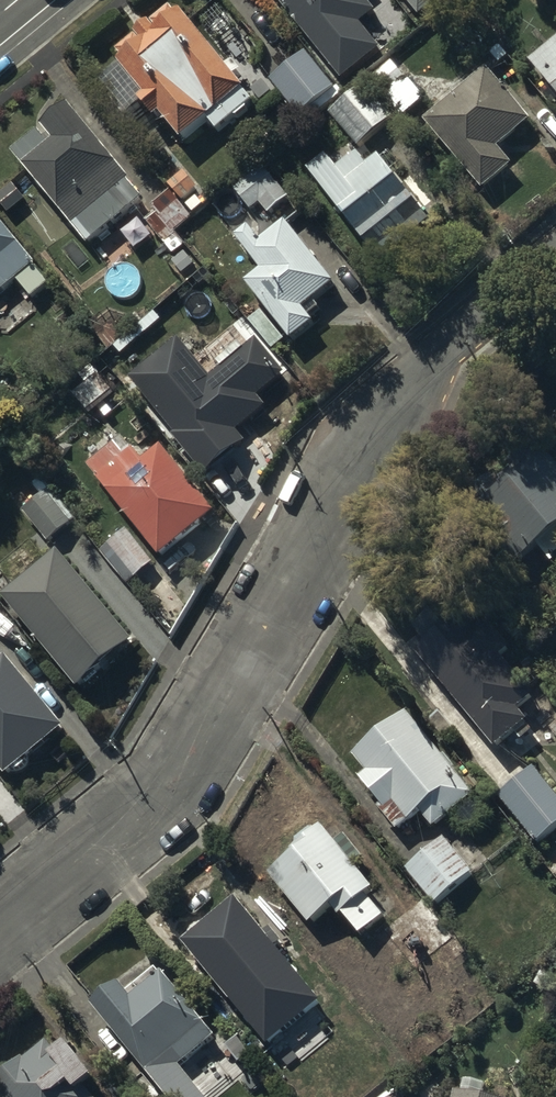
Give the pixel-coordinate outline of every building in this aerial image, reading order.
[(344,76),(379,47),(359,23),(374,10),(366,0),(281,0),(344,76)] [(417,10),(430,0),(409,0),(417,10)] [(164,114),(185,140),(211,120),(220,131),(256,103),(180,6),(155,26),(151,21),(137,32),(140,36),(120,51),(125,58),(121,61),(125,65),(103,82),(117,99),(113,102),(127,119),(147,104),(158,118),(164,114)] [(533,60),(555,86),(555,40),(533,60)] [(305,48),(271,78),(304,116),(339,86),(305,48)] [(486,63),(424,116),(483,184),(511,160),(497,144),(530,114),(486,63)] [(364,79),(329,109),(358,143),(392,113),(364,79)] [(39,130),(11,152),(88,245),(142,198),(128,182),(130,180),(66,104),(42,124),(50,134),(45,138),(39,130)] [(326,149),(307,165),(380,256),(431,216),(379,151),(367,161),(357,148),(338,163),(326,149)] [(266,164),(235,187),(251,207),(260,201),(269,212),(290,196),(266,164)] [(191,214),(172,191),(154,205),(160,212),(150,221),(174,250),(184,242),(175,230),(176,227),(191,214)] [(0,211),(0,289),(18,275),(33,294),(51,280),(36,261),(39,259),(0,211)] [(260,264),(245,276),(291,334),(313,316),(310,312),(320,304),(313,295),(334,278),(285,216),(260,236),(248,221),(235,232),(260,264)] [(217,322),(160,370),(222,443),(278,395),(217,322)] [(126,340),(104,356),(131,392),(153,375),(126,340)] [(115,391),(98,369),(72,390),(90,412),(115,391)] [(466,487),(500,527),(487,538),(509,565),(539,541),(552,558),(555,555),(555,460),(543,444),(505,475),(496,463),(466,487)] [(117,446),(91,465),(162,556),(217,513),(164,445),(145,460),(135,448),(125,456),(117,446)] [(51,489),(24,510),(49,542),(75,521),(51,489)] [(153,563),(128,530),(103,550),(128,582),(153,563)] [(60,550),(5,597),(77,682),(132,635),(60,550)] [(427,639),(417,647),(494,743),(527,717),(517,704),(534,690),(503,651),(510,645),(486,616),(470,629),(443,595),(412,620),(427,639)] [(5,770),(64,722),(7,651),(4,653),(0,648),(0,763),(5,770)] [(474,790),(405,708),(380,723),(352,750),(365,766),(358,772),(382,799),(377,803),(397,826),(418,807),(432,824),(449,810),(466,831),(486,814),(469,794),(474,790)] [(498,791),(537,839),(555,823),(555,792),(533,763),(498,791)] [(336,838),(320,820),(291,844),(293,846),(267,868),(310,917),(330,900),(339,910),(342,907),(362,931),(384,912),(365,889),(372,883),(354,861),(363,853),(344,831),(336,838)] [(442,833),(405,865),(435,901),(472,870),(442,833)] [(238,900),(186,943),(269,1044),(322,1001),(238,900)] [(91,997),(169,1096),(196,1096),(171,1065),(215,1030),(165,966),(162,968),(157,961),(128,984),(120,975),(91,997)] [(0,1070),(0,1087),(7,1096),(98,1096),(81,1076),(93,1067),(68,1034),(53,1045),(47,1036),(24,1054),(22,1053),(0,1070)] [(516,1094),(455,1082),(452,1096),(516,1096),(516,1094)] [(383,1096),(405,1096),(399,1087),(383,1096)]
